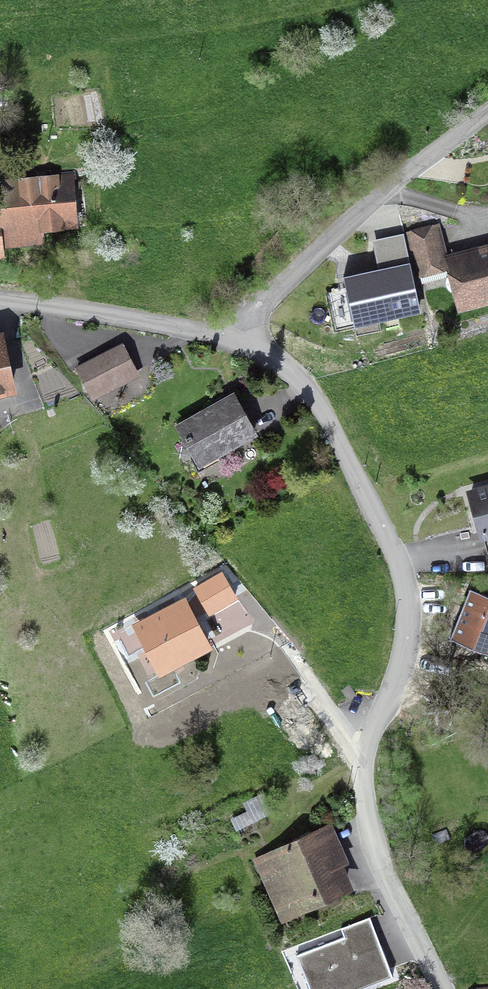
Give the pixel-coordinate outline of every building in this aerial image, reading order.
[(41,244),(39,226),(74,223),(71,181),(0,188),(0,248),(41,244)] [(414,266),(442,259),(438,242),(409,249),(414,266)] [(448,262),(459,306),(487,299),(487,252),(448,262)] [(351,321),(394,311),(385,269),(342,278),(351,321)] [(10,388),(0,343),(0,391),(10,388)] [(75,370),(89,397),(131,375),(125,362),(109,370),(102,357),(75,370)] [(198,466),(252,435),(231,397),(176,428),(198,466)] [(469,495),(480,537),(487,534),(487,490),(469,495)] [(207,613),(233,598),(220,575),(193,590),(207,613)] [(468,590),(448,640),(487,655),(487,598),(468,590)] [(155,664),(192,644),(183,627),(189,624),(179,606),(136,629),(155,664)] [(346,701),(354,696),(347,687),(339,692),(346,701)] [(301,908),(343,888),(317,830),(255,859),(281,916),(300,907),(301,908)] [(368,921),(344,930),(348,939),(299,958),(311,988),(359,988),(390,977),(368,921)]
